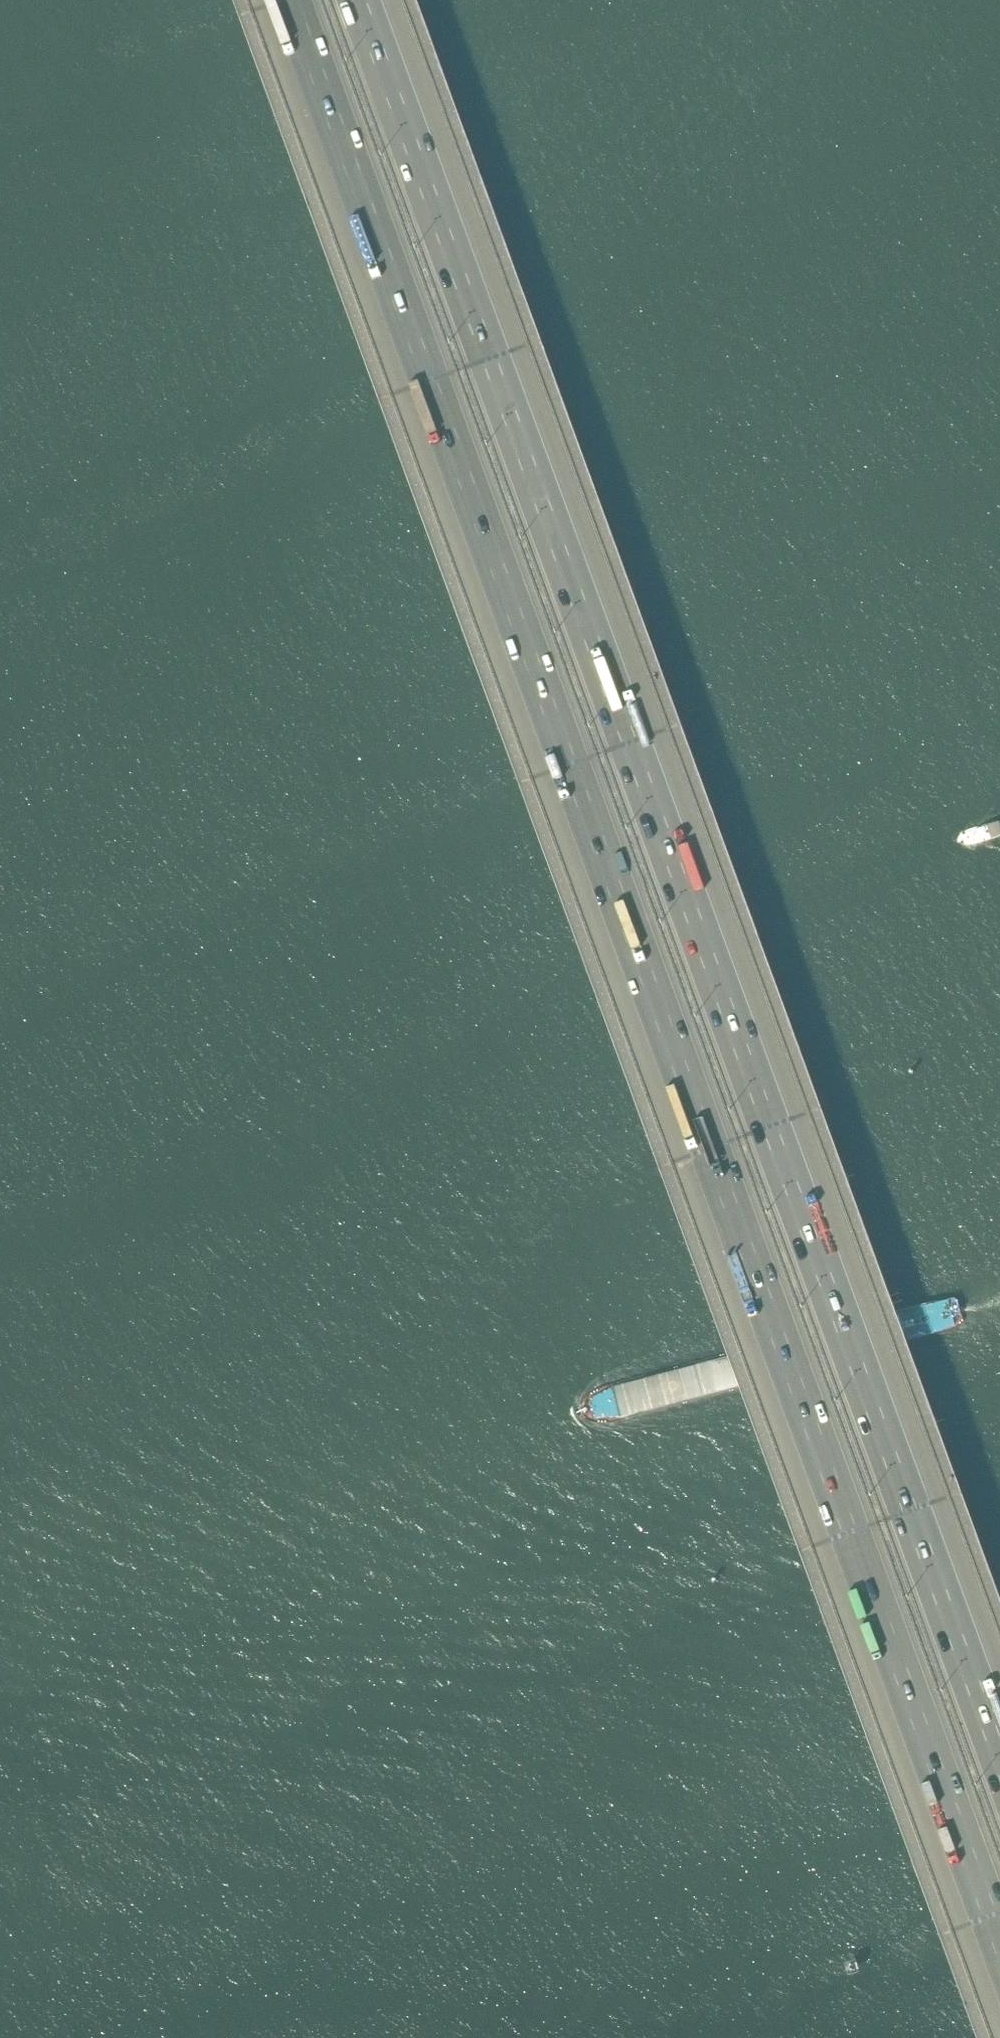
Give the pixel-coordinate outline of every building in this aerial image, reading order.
[(293,11),(322,0),(282,0),(282,4),(286,9),(293,11)]
